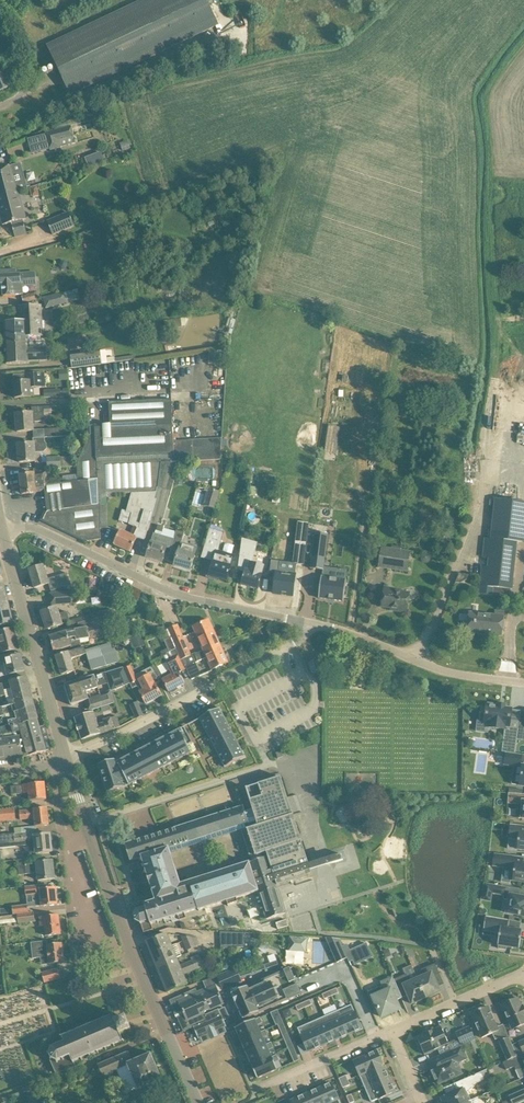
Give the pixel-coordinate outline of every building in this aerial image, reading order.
[(207,0),(145,0),(47,46),(70,95),(214,27),(216,31),(221,29),(207,0)] [(2,61),(0,62),(0,91),(12,86),(2,61)] [(76,143),(71,127),(46,133),(50,150),(62,147),(60,141),(67,139),(69,145),(76,143)] [(128,140),(120,143),(123,151),(131,148),(128,140)] [(102,156),(88,161),(90,165),(103,160),(102,156)] [(22,171),(14,173),(12,165),(0,168),(0,196),(19,192),(17,185),(25,183),(22,171)] [(28,219),(27,217),(25,218),(21,203),(22,203),(19,192),(0,196),(0,214),(3,225),(12,223),(16,237),(27,234),(24,220),(28,219)] [(69,212),(47,221),(53,236),(75,226),(69,212)] [(101,252),(94,249),(92,255),(95,257),(94,258),(97,259),(97,258),(98,258),(101,252)] [(62,261),(59,264),(61,269),(65,269),(68,267),(68,263),(65,261),(62,261)] [(36,281),(35,272),(17,274),(16,269),(0,271),(0,274),(1,284),(2,284),(3,296),(14,295),(23,294),(22,285),(29,285),(36,284),(36,281)] [(24,302),(36,299),(39,299),(37,292),(22,296),(24,302)] [(46,308),(69,303),(66,292),(43,297),(46,308)] [(43,336),(42,322),(42,306),(19,307),(20,322),(5,322),(5,337),(27,336),(43,336)] [(168,338),(165,327),(143,333),(146,344),(168,338)] [(6,364),(17,363),(29,363),(28,361),(47,360),(47,348),(28,348),(27,336),(5,337),(6,364)] [(106,349),(71,353),(72,368),(115,362),(115,357),(107,358),(106,349)] [(60,381),(69,380),(68,370),(60,370),(60,381)] [(15,398),(26,397),(34,397),(34,388),(46,387),(45,373),(35,373),(24,374),(25,381),(14,382),(15,398)] [(61,398),(61,389),(45,390),(45,398),(61,398)] [(110,424),(142,422),(173,421),(172,400),(110,403),(110,424)] [(184,405),(173,405),(174,427),(185,426),(184,405)] [(46,421),(45,412),(71,411),(70,406),(39,407),(39,412),(16,414),(17,432),(34,431),(34,422),(46,421)] [(176,434),(173,434),(173,421),(142,422),(110,424),(90,425),(91,435),(77,463),(78,474),(64,476),(63,478),(64,483),(46,485),(47,491),(43,491),(44,496),(46,496),(48,512),(44,520),(49,522),(88,541),(101,539),(101,528),(101,505),(101,500),(102,499),(103,497),(104,496),(105,495),(106,495),(132,493),(156,492),(157,487),(158,488),(161,463),(180,461),(221,460),(222,438),(177,441),(176,434)] [(61,428),(45,429),(45,437),(61,437),(61,428)] [(45,452),(47,449),(47,443),(18,444),(19,462),(36,461),(35,452),(45,452)] [(61,457),(48,457),(48,468),(61,467),(61,457)] [(150,546),(147,557),(163,562),(167,547),(171,549),(172,546),(174,539),(162,535),(165,525),(162,524),(166,510),(180,461),(161,463),(158,488),(157,487),(156,492),(155,499),(156,499),(151,521),(158,523),(156,533),(154,532),(150,546)] [(47,491),(46,485),(44,472),(31,474),(20,475),(23,494),(37,492),(43,491),(47,491)] [(220,491),(210,488),(206,487),(205,491),(208,492),(205,505),(215,508),(220,491)] [(118,535),(114,545),(130,552),(137,538),(145,540),(148,529),(150,520),(151,521),(156,499),(155,499),(156,492),(132,493),(127,511),(132,513),(129,524),(129,525),(135,527),(131,535),(121,530),(118,535)] [(518,541),(523,542),(523,502),(495,499),(491,538),(485,538),(483,557),(488,558),(487,567),(482,567),(479,594),(495,596),(510,597),(511,589),(512,589),(518,541)] [(278,521),(272,550),(291,554),(297,525),(278,521)] [(298,521),(293,563),(297,564),(304,565),(310,523),(298,521)] [(210,528),(205,546),(217,549),(219,550),(224,532),(210,528)] [(185,533),(184,532),(177,530),(174,539),(172,546),(180,548),(175,565),(191,570),(197,547),(182,543),(185,533)] [(315,532),(311,569),(323,570),(328,534),(315,532)] [(205,546),(202,558),(214,561),(212,564),(209,575),(209,578),(215,580),(216,577),(227,580),(228,578),(233,580),(236,568),(231,566),(233,559),(215,554),(217,549),(205,546)] [(403,550),(391,548),(382,547),(379,567),(408,571),(411,551),(403,550)] [(271,560),(269,585),(275,585),(274,593),(293,596),(296,572),(279,570),(280,561),(271,560)] [(262,575),(264,566),(250,562),(248,571),(246,570),(242,584),(258,589),(262,575)] [(68,573),(61,575),(48,579),(44,566),(29,570),(35,588),(49,584),(51,591),(71,585),(68,573)] [(322,577),(319,598),(344,601),(347,580),(323,577),(322,577)] [(9,608),(3,584),(0,585),(0,611),(9,608)] [(407,612),(408,602),(410,592),(385,587),(384,596),(382,607),(397,609),(397,611),(407,612)] [(52,605),(73,603),(72,593),(51,594),(52,605)] [(57,607),(42,611),(47,629),(71,622),(67,611),(59,614),(57,607)] [(2,625),(13,622),(9,608),(0,611),(0,625),(2,625)] [(467,632),(502,635),(505,616),(469,612),(467,632)] [(50,636),(48,638),(52,651),(55,651),(65,648),(71,646),(72,648),(81,646),(82,645),(81,640),(99,637),(105,636),(103,626),(108,625),(107,621),(110,621),(109,614),(101,615),(102,617),(95,618),(89,620),(87,620),(89,627),(82,629),(74,630),(74,631),(67,632),(66,631),(60,633),(50,636)] [(204,650),(220,643),(210,620),(194,627),(204,650)] [(181,633),(178,625),(168,629),(171,637),(172,637),(182,660),(192,656),(181,633)] [(1,653),(9,651),(19,648),(14,629),(14,628),(4,631),(0,632),(0,648),(1,653)] [(171,637),(164,640),(170,652),(162,656),(172,674),(163,679),(169,692),(185,684),(178,672),(184,669),(180,661),(182,660),(172,637),(171,637)] [(66,652),(56,656),(62,675),(72,672),(75,671),(71,659),(86,654),(91,670),(116,663),(110,643),(86,651),(85,647),(66,652)] [(228,662),(221,646),(220,643),(204,650),(205,653),(193,658),(192,656),(182,660),(185,667),(186,666),(192,679),(201,675),(196,662),(207,657),(212,669),(228,662)] [(14,673),(25,671),(21,655),(15,656),(14,652),(3,655),(0,656),(0,660),(1,666),(0,666),(0,669),(0,677),(14,673)] [(310,662),(313,671),(315,673),(318,672),(320,669),(317,660),(310,662)] [(137,681),(131,666),(124,669),(130,684),(137,681)] [(112,671),(106,672),(106,673),(109,683),(111,690),(111,692),(130,684),(124,669),(123,667),(118,669),(112,671)] [(156,684),(160,682),(154,671),(144,677),(149,686),(140,691),(147,704),(162,696),(156,684)] [(98,686),(109,683),(106,673),(106,672),(105,672),(93,676),(75,681),(65,685),(71,705),(93,698),(96,708),(115,703),(111,692),(111,690),(100,693),(98,686)] [(31,695),(27,677),(11,681),(13,688),(5,690),(3,683),(0,684),(0,696),(6,695),(8,701),(31,695)] [(0,708),(0,717),(6,715),(35,707),(34,706),(31,695),(8,701),(4,703),(5,706),(0,708)] [(498,704),(498,705),(488,703),(488,705),(487,705),(486,708),(481,707),(480,721),(489,722),(488,727),(505,729),(503,752),(506,752),(516,754),(518,739),(520,722),(511,720),(512,708),(506,707),(506,705),(498,704)] [(0,722),(0,728),(0,729),(37,720),(37,719),(38,719),(35,707),(6,715),(0,722)] [(200,719),(225,766),(224,767),(225,767),(245,756),(220,708),(199,718),(200,719)] [(121,727),(117,716),(103,721),(104,723),(97,725),(93,713),(75,718),(82,739),(115,729),(121,727)] [(42,735),(37,720),(0,729),(0,760),(28,756),(46,751),(42,735)] [(192,742),(184,727),(165,737),(162,738),(145,747),(138,751),(135,752),(117,762),(115,762),(115,761),(115,760),(105,763),(103,764),(99,765),(99,766),(99,765),(102,774),(103,777),(108,792),(108,793),(124,787),(123,787),(123,785),(122,782),(127,780),(129,785),(130,785),(130,784),(132,783),(141,778),(148,775),(147,773),(154,769),(155,771),(162,767),(177,759),(188,754),(191,753),(191,752),(187,745),(192,742)] [(504,764),(522,767),(519,785),(523,786),(523,755),(516,754),(506,752),(504,764)] [(312,875),(311,870),(343,860),(341,854),(309,864),(288,798),(281,777),(246,788),(253,809),(245,811),(243,806),(125,844),(130,861),(142,857),(148,875),(147,875),(149,883),(150,883),(156,901),(152,902),(152,901),(144,903),(144,904),(135,906),(136,909),(136,910),(137,911),(135,915),(133,915),(133,916),(134,916),(136,920),(135,921),(136,922),(136,921),(141,923),(141,925),(144,933),(154,930),(152,925),(152,924),(157,922),(158,923),(159,923),(159,922),(164,920),(165,921),(165,922),(172,920),(173,922),(180,920),(186,918),(185,914),(186,914),(185,913),(197,909),(198,909),(199,911),(227,902),(228,906),(238,903),(237,899),(258,892),(267,920),(286,914),(277,886),(312,875)] [(31,801),(36,800),(47,799),(45,782),(28,784),(22,785),(11,786),(12,794),(24,793),(24,794),(30,793),(31,801)] [(509,793),(508,804),(519,804),(517,818),(523,819),(523,794),(509,793)] [(15,808),(0,809),(0,822),(16,820),(15,808)] [(36,826),(38,826),(49,825),(47,808),(35,809),(35,810),(20,811),(21,820),(36,818),(36,826)] [(510,824),(509,839),(519,840),(517,850),(523,850),(523,826),(510,824)] [(2,862),(1,848),(13,846),(16,846),(29,844),(30,853),(36,852),(36,853),(41,853),(52,851),(50,834),(42,835),(42,831),(36,832),(15,834),(14,834),(0,835),(0,862),(2,862)] [(523,857),(494,854),(493,866),(512,869),(510,881),(523,883),(523,865),(523,864),(523,857)] [(39,880),(44,880),(55,878),(53,861),(37,862),(37,863),(26,864),(25,863),(18,864),(19,875),(27,874),(38,873),(39,880)] [(520,889),(484,883),(483,890),(491,892),(491,894),(504,896),(503,899),(509,900),(507,913),(523,916),(523,897),(519,896),(520,889)] [(47,884),(26,887),(27,898),(33,897),(34,907),(42,906),(47,906),(58,905),(56,887),(48,888),(47,884)] [(28,905),(13,906),(13,915),(29,913),(28,908),(28,905)] [(35,922),(34,913),(29,913),(13,915),(0,917),(0,924),(19,922),(19,924),(35,922)] [(46,936),(50,936),(61,934),(59,915),(39,917),(40,927),(45,926),(46,936)] [(508,928),(509,920),(486,915),(483,931),(500,934),(498,946),(499,946),(498,948),(506,950),(507,947),(519,949),(520,948),(521,948),(523,940),(521,940),(522,931),(508,928)] [(287,920),(276,923),(278,929),(289,926),(287,920)] [(243,940),(243,935),(243,933),(220,932),(221,940),(236,940),(243,940)] [(152,954),(172,946),(167,933),(147,941),(152,954)] [(193,939),(185,943),(188,950),(196,947),(196,946),(200,945),(197,936),(191,936),(193,939)] [(308,939),(308,938),(290,936),(290,937),(293,937),(292,942),(291,942),(290,950),(304,952),(305,944),(306,944),(307,939),(308,939)] [(237,948),(236,940),(221,940),(222,948),(237,948)] [(64,963),(62,943),(48,945),(48,941),(31,943),(33,959),(48,957),(49,964),(64,963)] [(157,966),(177,958),(172,946),(152,954),(157,966)] [(177,958),(157,966),(162,978),(167,991),(168,992),(178,988),(187,984),(183,974),(204,966),(202,962),(199,956),(192,959),(193,961),(180,966),(177,958)] [(418,979),(426,998),(440,992),(433,976),(439,974),(435,964),(421,970),(424,976),(418,979)] [(243,1019),(301,994),(290,967),(232,994),(243,1019)] [(179,1002),(173,1005),(183,1029),(184,1031),(185,1030),(191,1028),(193,1027),(198,1036),(201,1037),(201,1038),(224,1028),(224,1027),(225,1024),(226,1024),(224,1020),(229,1018),(225,1008),(220,1010),(219,1009),(205,1015),(204,1012),(224,1003),(219,992),(223,991),(243,983),(242,982),(241,979),(239,975),(238,973),(236,968),(217,977),(220,983),(197,993),(196,990),(180,997),(181,1000),(179,1001),(179,1002)] [(45,983),(61,979),(58,969),(42,973),(45,983)] [(426,998),(418,979),(410,982),(407,974),(394,980),(402,998),(408,995),(412,1004),(426,998)] [(402,998),(394,980),(393,976),(380,982),(382,986),(369,992),(372,1000),(376,1008),(377,1007),(382,1017),(391,1013),(390,1012),(396,1009),(396,1011),(400,1009),(396,1000),(402,998)] [(518,998),(514,1000),(514,999),(513,999),(512,999),(510,999),(509,1000),(508,1000),(507,1001),(506,1002),(506,1003),(505,1004),(502,1005),(513,1029),(523,1024),(523,1009),(523,1006),(521,1007),(518,998)] [(361,1023),(360,1023),(352,1005),(338,1011),(348,1034),(355,1031),(355,1032),(363,1029),(361,1023)] [(499,1031),(488,1006),(480,1010),(478,1009),(474,1011),(473,1013),(471,1014),(482,1038),(492,1033),(495,1040),(501,1037),(499,1031)] [(280,1015),(278,1010),(271,1013),(273,1018),(280,1015)] [(335,1040),(348,1034),(338,1011),(325,1016),(335,1040)] [(116,1046),(115,1044),(122,1041),(124,1042),(125,1040),(122,1040),(120,1034),(131,1029),(126,1017),(115,1022),(113,1016),(113,1014),(112,1014),(111,1016),(96,1022),(95,1020),(94,1021),(94,1023),(88,1026),(87,1024),(86,1024),(86,1025),(79,1028),(79,1027),(77,1028),(78,1030),(72,1033),(71,1031),(70,1031),(70,1033),(64,1036),(63,1034),(62,1034),(62,1035),(60,1036),(54,1038),(48,1041),(50,1046),(50,1047),(51,1048),(49,1053),(48,1053),(48,1055),(49,1055),(51,1059),(50,1060),(51,1062),(57,1074),(64,1071),(65,1073),(69,1072),(68,1069),(75,1066),(74,1064),(76,1063),(75,1061),(81,1058),(82,1060),(83,1060),(82,1058),(89,1055),(90,1057),(92,1056),(91,1056),(98,1053),(100,1053),(99,1051),(105,1048),(106,1050),(107,1049),(107,1047),(113,1044),(114,1047),(116,1046)] [(322,1046),(335,1040),(325,1016),(311,1022),(322,1046)] [(258,1025),(263,1023),(260,1017),(236,1028),(241,1041),(261,1032),(258,1025)] [(308,1052),(322,1046),(311,1022),(298,1028),(308,1052)] [(424,1055),(449,1044),(441,1027),(417,1038),(419,1043),(418,1044),(418,1045),(418,1046),(418,1047),(418,1048),(419,1049),(420,1049),(421,1049),(422,1049),(424,1055)] [(461,1046),(468,1043),(475,1040),(470,1027),(456,1033),(461,1046)] [(263,1038),(268,1035),(266,1030),(261,1032),(241,1041),(247,1053),(266,1045),(263,1038)] [(508,1060),(517,1056),(509,1037),(499,1041),(508,1060)] [(269,1050),(274,1048),(271,1042),(266,1045),(247,1053),(252,1065),(252,1066),(272,1057),(269,1050)] [(467,1058),(461,1046),(428,1060),(429,1061),(429,1060),(432,1067),(430,1068),(437,1084),(461,1073),(457,1063),(467,1058)] [(379,1056),(380,1055),(378,1050),(370,1053),(370,1054),(354,1061),(359,1075),(383,1065),(379,1056)] [(138,1101),(148,1097),(144,1087),(162,1079),(151,1054),(133,1061),(129,1052),(98,1065),(103,1075),(116,1069),(127,1094),(130,1093),(134,1102),(138,1101)] [(523,1053),(517,1056),(508,1060),(503,1062),(506,1070),(514,1066),(516,1070),(523,1069),(523,1053)] [(274,1063),(279,1060),(277,1055),(272,1057),(252,1066),(257,1078),(277,1070),(274,1063)] [(365,1088),(389,1078),(383,1065),(359,1075),(365,1088)] [(484,1078),(481,1072),(454,1084),(457,1091),(441,1098),(443,1102),(464,1102),(479,1097),(474,1086),(473,1084),(485,1079),(484,1078)] [(371,1102),(395,1092),(389,1078),(365,1088),(371,1102)] [(32,1090),(38,1088),(37,1083),(31,1085),(30,1085),(22,1088),(24,1093),(32,1090)] [(332,1083),(318,1089),(324,1102),(340,1102),(332,1083)] [(318,1089),(305,1095),(308,1102),(324,1102),(318,1089)] [(509,1096),(512,1102),(519,1102),(523,1101),(523,1089),(509,1096)] [(13,1100),(21,1098),(19,1092),(11,1095),(13,1100)] [(5,1102),(13,1100),(11,1095),(3,1098),(5,1102)]
